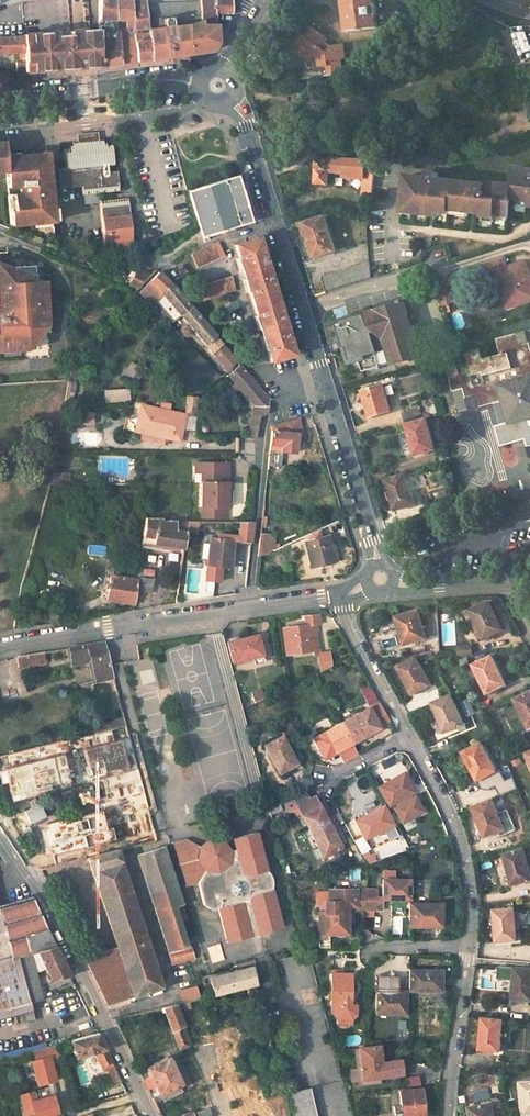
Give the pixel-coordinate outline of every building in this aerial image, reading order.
[(101,16),(117,16),(115,0),(101,0),(101,16)] [(117,16),(127,16),(127,25),(128,29),(134,29),(133,17),(132,0),(115,0),(117,16)] [(133,17),(147,16),(146,3),(146,0),(132,0),(133,17)] [(186,0),(172,1),(173,14),(187,13),(186,0)] [(186,0),(187,13),(187,14),(201,13),(201,0),(192,0),(186,0)] [(201,13),(202,28),(188,30),(189,51),(212,47),(217,38),(216,12),(216,0),(201,0),(201,13)] [(216,12),(233,11),(233,0),(216,0),(216,12)] [(347,33),(377,30),(375,18),(378,18),(376,6),(373,6),(372,0),(342,0),(347,33)] [(165,25),(161,25),(148,27),(150,55),(163,54),(189,51),(188,30),(187,22),(174,24),(173,16),(187,14),(187,13),(173,14),(172,1),(160,2),(161,17),(164,16),(165,25)] [(160,2),(146,3),(147,16),(147,18),(161,17),(160,2)] [(147,16),(133,17),(134,29),(137,59),(146,57),(150,57),(150,55),(147,16)] [(106,23),(101,23),(102,26),(102,63),(110,62),(122,60),(118,25),(118,23),(110,23),(109,21),(106,21),(106,23)] [(127,25),(118,25),(122,60),(137,59),(134,29),(128,29),(127,25)] [(79,65),(84,64),(101,63),(102,63),(102,26),(77,28),(71,28),(71,33),(60,34),(60,30),(25,33),(25,34),(25,49),(25,59),(25,69),(40,68),(58,67),(79,65)] [(509,30),(522,62),(529,60),(529,27),(509,30)] [(305,36),(293,50),(307,62),(308,74),(299,75),(299,81),(318,79),(340,74),(342,62),(348,62),(348,49),(332,49),(329,43),(331,41),(317,29),(309,40),(305,36)] [(0,35),(0,50),(20,49),(25,49),(25,34),(0,35)] [(20,59),(16,59),(17,70),(25,69),(25,59),(20,59)] [(79,147),(73,147),(73,153),(69,153),(69,157),(63,157),(64,176),(57,177),(57,195),(77,194),(78,203),(98,201),(117,200),(115,179),(109,179),(108,172),(113,172),(111,152),(107,152),(107,148),(102,148),(102,145),(97,145),(79,147)] [(46,155),(4,159),(6,174),(8,190),(20,188),(21,195),(12,196),(14,212),(10,213),(11,227),(53,223),(46,155)] [(364,162),(317,160),(315,184),(328,185),(329,172),(343,172),(343,177),(363,178),(364,162)] [(373,162),(364,162),(363,178),(363,201),(370,203),(373,162)] [(402,176),(398,212),(413,214),(428,215),(432,215),(437,216),(438,213),(446,213),(446,211),(450,211),(469,213),(473,214),(477,214),(480,215),(480,217),(491,219),(492,216),(495,216),(503,217),(505,200),(529,202),(529,203),(529,171),(509,169),(507,186),(482,183),(482,186),(434,180),(435,175),(426,174),(425,179),(402,176)] [(236,178),(186,192),(196,224),(201,240),(251,224),(236,178)] [(117,200),(98,201),(99,211),(118,209),(117,200)] [(118,209),(99,211),(105,259),(132,257),(130,245),(126,245),(126,239),(124,239),(123,232),(128,231),(125,208),(118,209)] [(323,220),(305,226),(317,262),(334,257),(323,220)] [(256,239),(233,246),(237,259),(234,259),(245,293),(248,292),(256,316),(253,317),(264,351),(267,350),(271,363),(293,356),(256,239)] [(218,242),(190,254),(196,268),(224,256),(218,242)] [(500,284),(506,282),(509,295),(504,297),(507,307),(529,300),(529,277),(525,260),(507,266),(504,255),(493,259),(496,270),(500,284)] [(483,262),(486,273),(496,270),(493,259),(483,262)] [(483,262),(468,266),(472,277),(486,273),(483,262)] [(370,265),(319,281),(323,295),(372,281),(370,265)] [(180,266),(174,270),(180,277),(186,273),(180,266)] [(23,353),(22,347),(29,340),(38,339),(38,319),(42,319),(41,302),(39,302),(37,287),(27,287),(26,271),(0,272),(0,355),(23,353)] [(154,305),(162,295),(168,287),(158,275),(151,282),(141,293),(153,306),(154,305)] [(231,276),(195,287),(200,301),(235,290),(231,276)] [(134,277),(128,290),(136,293),(145,283),(143,281),(134,277)] [(506,282),(500,284),(496,285),(499,298),(504,297),(509,295),(506,282)] [(190,309),(170,284),(168,287),(162,295),(154,305),(171,324),(181,316),(190,309)] [(446,284),(437,286),(443,306),(452,303),(446,284)] [(364,318),(336,326),(343,351),(345,350),(349,364),(357,361),(361,376),(378,371),(374,357),(376,357),(371,338),(381,334),(391,367),(419,358),(404,305),(368,315),(372,329),(368,331),(364,318)] [(333,309),(335,319),(348,315),(345,306),(333,309)] [(204,326),(190,309),(181,316),(224,370),(235,363),(204,326)] [(462,312),(451,316),(456,330),(467,326),(462,312)] [(445,368),(452,391),(463,388),(469,410),(493,403),(503,400),(506,411),(509,422),(499,425),(493,426),(499,447),(525,439),(529,458),(529,457),(529,346),(525,330),(495,338),(500,353),(483,358),(481,348),(464,354),(467,363),(445,368)] [(133,379),(136,364),(119,359),(116,375),(133,379)] [(77,367),(70,366),(66,383),(74,383),(77,367)] [(253,384),(239,368),(228,376),(251,406),(248,439),(262,440),(266,401),(253,384)] [(384,387),(365,392),(373,420),(392,414),(384,387)] [(128,388),(102,390),(103,404),(129,402),(128,388)] [(463,388),(452,391),(458,413),(469,410),(463,388)] [(185,414),(196,414),(197,397),(186,396),(185,414)] [(503,400),(493,403),(499,425),(509,422),(506,411),(503,400)] [(184,416),(138,404),(131,433),(177,444),(184,416)] [(79,425),(93,425),(93,412),(79,412),(79,425)] [(299,420),(271,427),(269,445),(281,447),(280,454),(294,456),(296,438),(304,436),(299,420)] [(426,420),(407,426),(417,454),(435,449),(426,420)] [(268,453),(268,466),(280,466),(280,453),(268,453)] [(229,464),(203,463),(201,508),(200,519),(225,520),(225,509),(228,509),(229,464)] [(60,475),(52,474),(49,485),(59,484),(60,475)] [(407,474),(386,481),(396,510),(416,503),(407,474)] [(188,523),(146,521),(143,543),(164,546),(185,550),(187,532),(188,523)] [(252,522),(238,522),(237,541),(250,542),(252,522)] [(199,523),(188,523),(187,532),(199,534),(199,523)] [(267,536),(260,536),(258,559),(266,555),(267,536)] [(232,540),(208,537),(206,558),(215,559),(215,568),(230,569),(231,554),(232,540)] [(237,541),(232,540),(231,554),(239,555),(239,546),(249,547),(250,542),(237,541)] [(331,540),(307,546),(313,573),(337,567),(331,540)] [(164,546),(143,543),(142,553),(162,555),(164,546)] [(89,545),(88,552),(103,554),(104,547),(89,545)] [(215,559),(206,558),(205,566),(215,568),(215,559)] [(153,577),(139,574),(139,580),(138,585),(152,588),(153,577)] [(139,580),(111,577),(108,602),(136,605),(138,585),(139,580)] [(484,602),(466,612),(483,642),(501,632),(484,602)] [(420,613),(400,619),(408,647),(428,640),(420,613)] [(310,639),(318,638),(317,628),(323,627),(321,619),(307,620),(308,629),(284,632),(287,657),(312,654),(310,639)] [(260,637),(228,645),(234,666),(265,659),(260,637)] [(318,638),(310,639),(312,654),(320,653),(318,638)] [(378,640),(372,642),(375,655),(381,653),(378,640)] [(104,641),(75,646),(76,653),(89,651),(93,667),(105,665),(110,663),(104,641)] [(469,643),(454,644),(455,655),(470,654),(469,643)] [(18,668),(44,663),(43,651),(16,656),(18,668)] [(318,658),(320,674),(331,670),(329,656),(318,658)] [(494,659),(474,669),(488,698),(507,688),(494,659)] [(419,661),(402,670),(417,698),(434,689),(419,661)] [(110,663),(105,665),(107,673),(104,674),(110,695),(118,693),(110,663)] [(368,685),(359,689),(367,705),(376,700),(368,685)] [(251,692),(254,701),(263,698),(260,689),(251,692)] [(515,703),(528,732),(529,731),(529,696),(515,703)] [(455,699),(435,709),(450,738),(470,728),(455,699)] [(384,709),(382,706),(372,711),(373,714),(384,709)] [(372,711),(341,726),(352,747),(382,732),(393,726),(392,724),(391,722),(390,719),(384,709),(373,714),(372,711)] [(125,719),(106,723),(107,729),(126,725),(125,719)] [(341,726),(313,740),(323,761),(338,754),(352,747),(341,726)] [(96,748),(116,746),(115,730),(94,732),(96,748)] [(282,737),(262,747),(276,776),(296,766),(282,737)] [(352,747),(338,754),(343,764),(357,757),(352,747)] [(482,747),(465,756),(478,784),(496,776),(482,747)] [(138,768),(131,769),(133,776),(130,776),(135,792),(143,790),(138,768)] [(402,770),(379,787),(392,806),(393,804),(408,794),(415,789),(402,770)] [(119,773),(93,779),(101,810),(127,802),(119,773)] [(371,789),(364,793),(371,805),(378,801),(371,789)] [(143,790),(135,792),(142,821),(151,819),(143,790)] [(304,792),(291,799),(323,857),(341,847),(314,796),(308,799),(304,792)] [(420,812),(408,794),(393,804),(396,808),(393,810),(402,823),(420,812)] [(493,802),(475,810),(486,840),(505,833),(493,802)] [(383,807),(357,821),(368,843),(394,829),(383,807)] [(141,833),(129,836),(131,847),(157,841),(155,835),(154,830),(141,833)] [(257,834),(232,841),(242,878),(267,871),(257,834)] [(181,838),(169,842),(182,886),(198,883),(207,873),(211,875),(220,873),(228,867),(231,854),(224,844),(214,840),(205,841),(198,847),(181,838)] [(162,846),(135,854),(171,966),(195,959),(190,943),(183,945),(172,910),(182,907),(162,846)] [(117,851),(86,859),(116,948),(92,955),(83,958),(108,1009),(127,1004),(125,998),(161,986),(117,851)] [(376,860),(372,851),(361,856),(365,865),(376,860)] [(505,856),(513,887),(529,883),(529,873),(524,852),(505,856)] [(392,879),(392,871),(382,871),(382,879),(392,879)] [(392,879),(382,879),(381,899),(408,900),(408,879),(392,879)] [(365,889),(327,888),(327,891),(318,891),(315,894),(315,903),(319,903),(319,910),(317,910),(317,933),(328,933),(347,933),(347,910),(377,910),(377,899),(365,898),(365,889)] [(282,928),(272,892),(252,897),(249,905),(258,935),(282,928)] [(17,1005),(29,1004),(16,960),(37,954),(52,986),(70,977),(55,948),(28,894),(26,895),(0,903),(0,1011),(17,1005)] [(440,902),(408,902),(408,926),(441,926),(440,902)] [(242,904),(217,911),(226,943),(251,936),(242,904)] [(514,909),(492,910),(495,943),(517,941),(514,909)] [(328,933),(317,933),(317,947),(328,947),(328,933)] [(90,950),(80,953),(83,958),(92,955),(90,950)] [(320,1044),(299,960),(280,964),(301,1048),(320,1044)] [(249,968),(209,978),(214,996),(253,987),(249,968)] [(440,969),(408,969),(408,990),(440,990),(440,969)] [(512,971),(510,1000),(529,1003),(529,973),(512,971)] [(351,975),(331,976),(332,1006),(336,1006),(336,1017),(340,1018),(354,1018),(357,1016),(357,1005),(352,1006),(351,975)] [(195,985),(179,989),(183,1004),(199,1000),(195,985)] [(404,988),(375,988),(375,1012),(403,1012),(404,988)] [(182,1013),(163,1009),(178,1049),(188,1046),(176,1014),(182,1013)] [(503,1020),(481,1017),(479,1048),(500,1051),(503,1020)] [(96,1032),(67,1040),(72,1057),(93,1052),(100,1070),(104,1069),(113,1066),(96,1032)] [(59,1059),(55,1044),(34,1050),(36,1058),(25,1061),(32,1085),(51,1079),(47,1062),(59,1059)] [(381,1046),(360,1049),(366,1082),(387,1079),(405,1077),(402,1060),(383,1063),(381,1046)] [(168,1057),(145,1067),(158,1095),(181,1084),(168,1057)] [(113,1066),(104,1069),(108,1080),(117,1075),(113,1066)] [(294,1076),(283,1079),(285,1088),(296,1085),(294,1076)] [(387,1079),(366,1082),(366,1088),(388,1086),(387,1079)] [(520,1084),(522,1115),(529,1115),(529,1084),(520,1084)] [(485,1087),(470,1089),(472,1101),(488,1098),(485,1087)] [(286,1093),(292,1115),(312,1115),(305,1088),(286,1093)] [(280,1089),(271,1091),(273,1098),(282,1095),(280,1089)] [(401,1090),(401,1115),(424,1115),(423,1091),(401,1090)] [(53,1096),(30,1101),(34,1115),(44,1115),(57,1113),(53,1096)] [(467,1107),(469,1115),(492,1115),(489,1103),(467,1107)]
